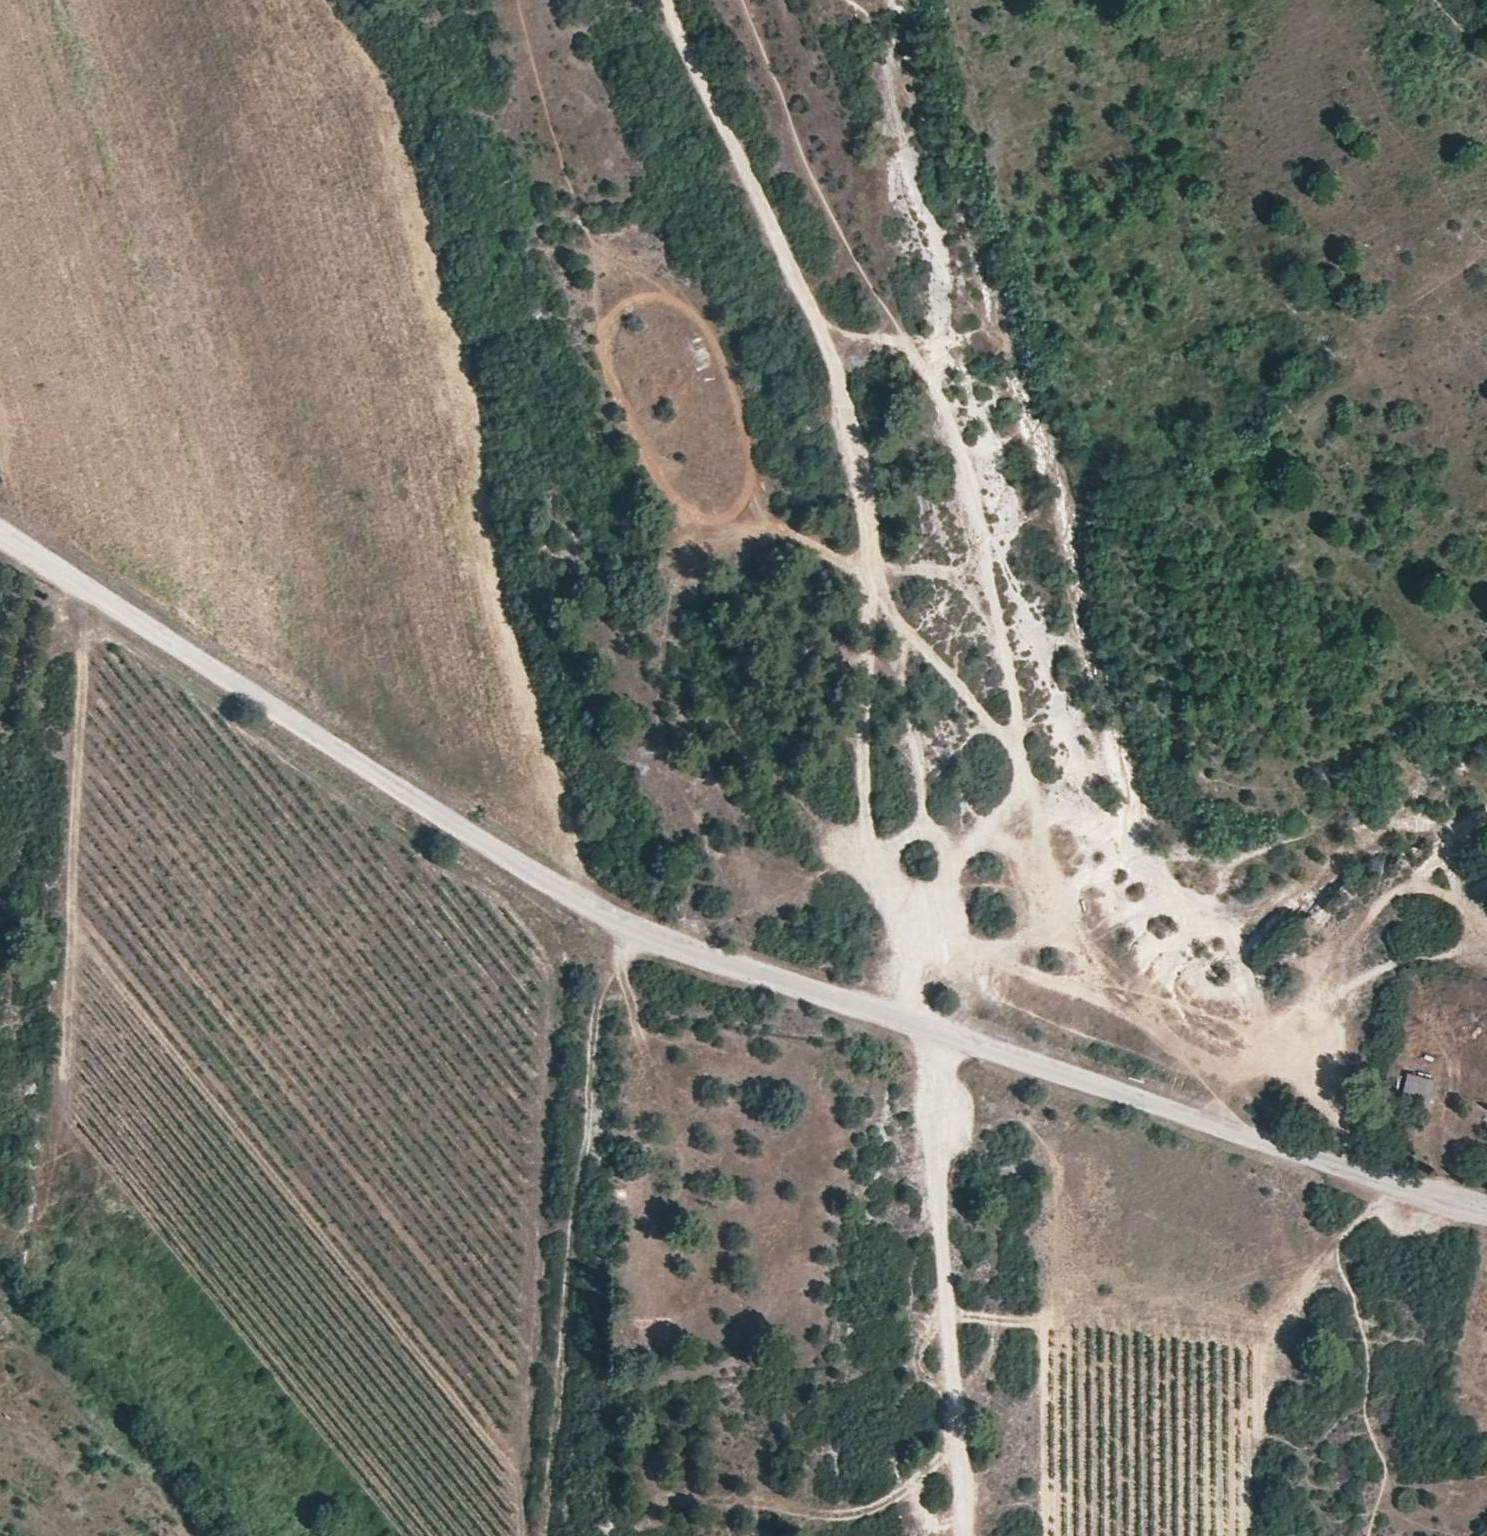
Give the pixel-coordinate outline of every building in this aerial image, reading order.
[(1428,1105),(1435,1081),(1411,1073),(1403,1097),(1428,1105)]
